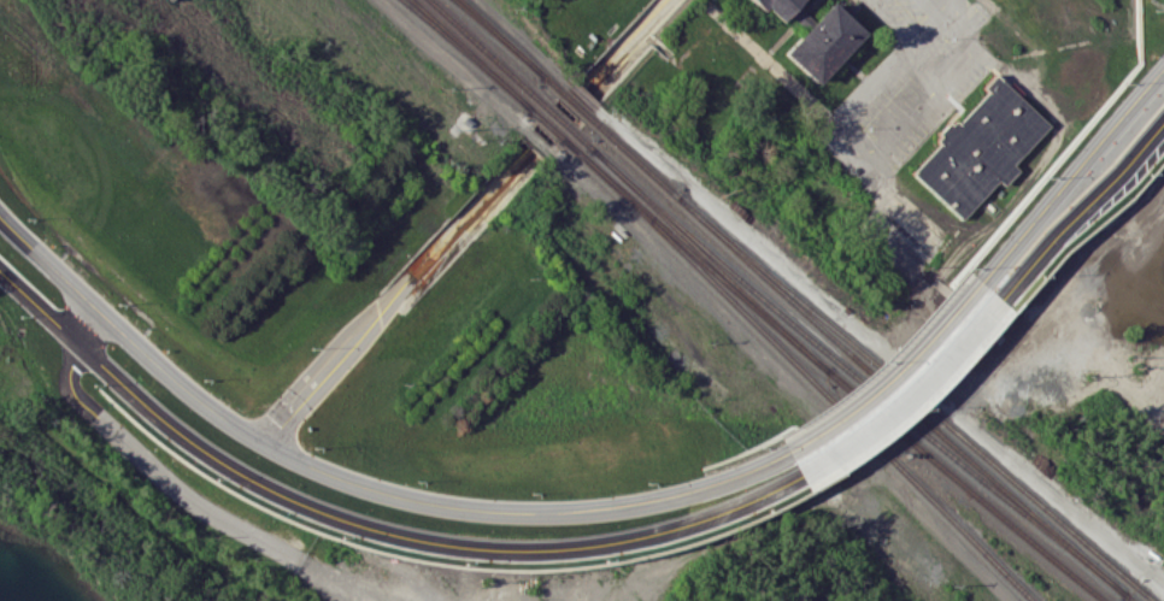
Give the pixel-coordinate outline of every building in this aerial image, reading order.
[(761,10),(763,8),(779,22),(800,0),(750,0),(761,10)] [(782,53),(815,84),(863,32),(830,1),(782,53)] [(962,220),(998,180),(1004,186),(1019,169),(1013,164),(1049,125),(994,74),(983,87),(985,89),(910,172),(962,220)]
